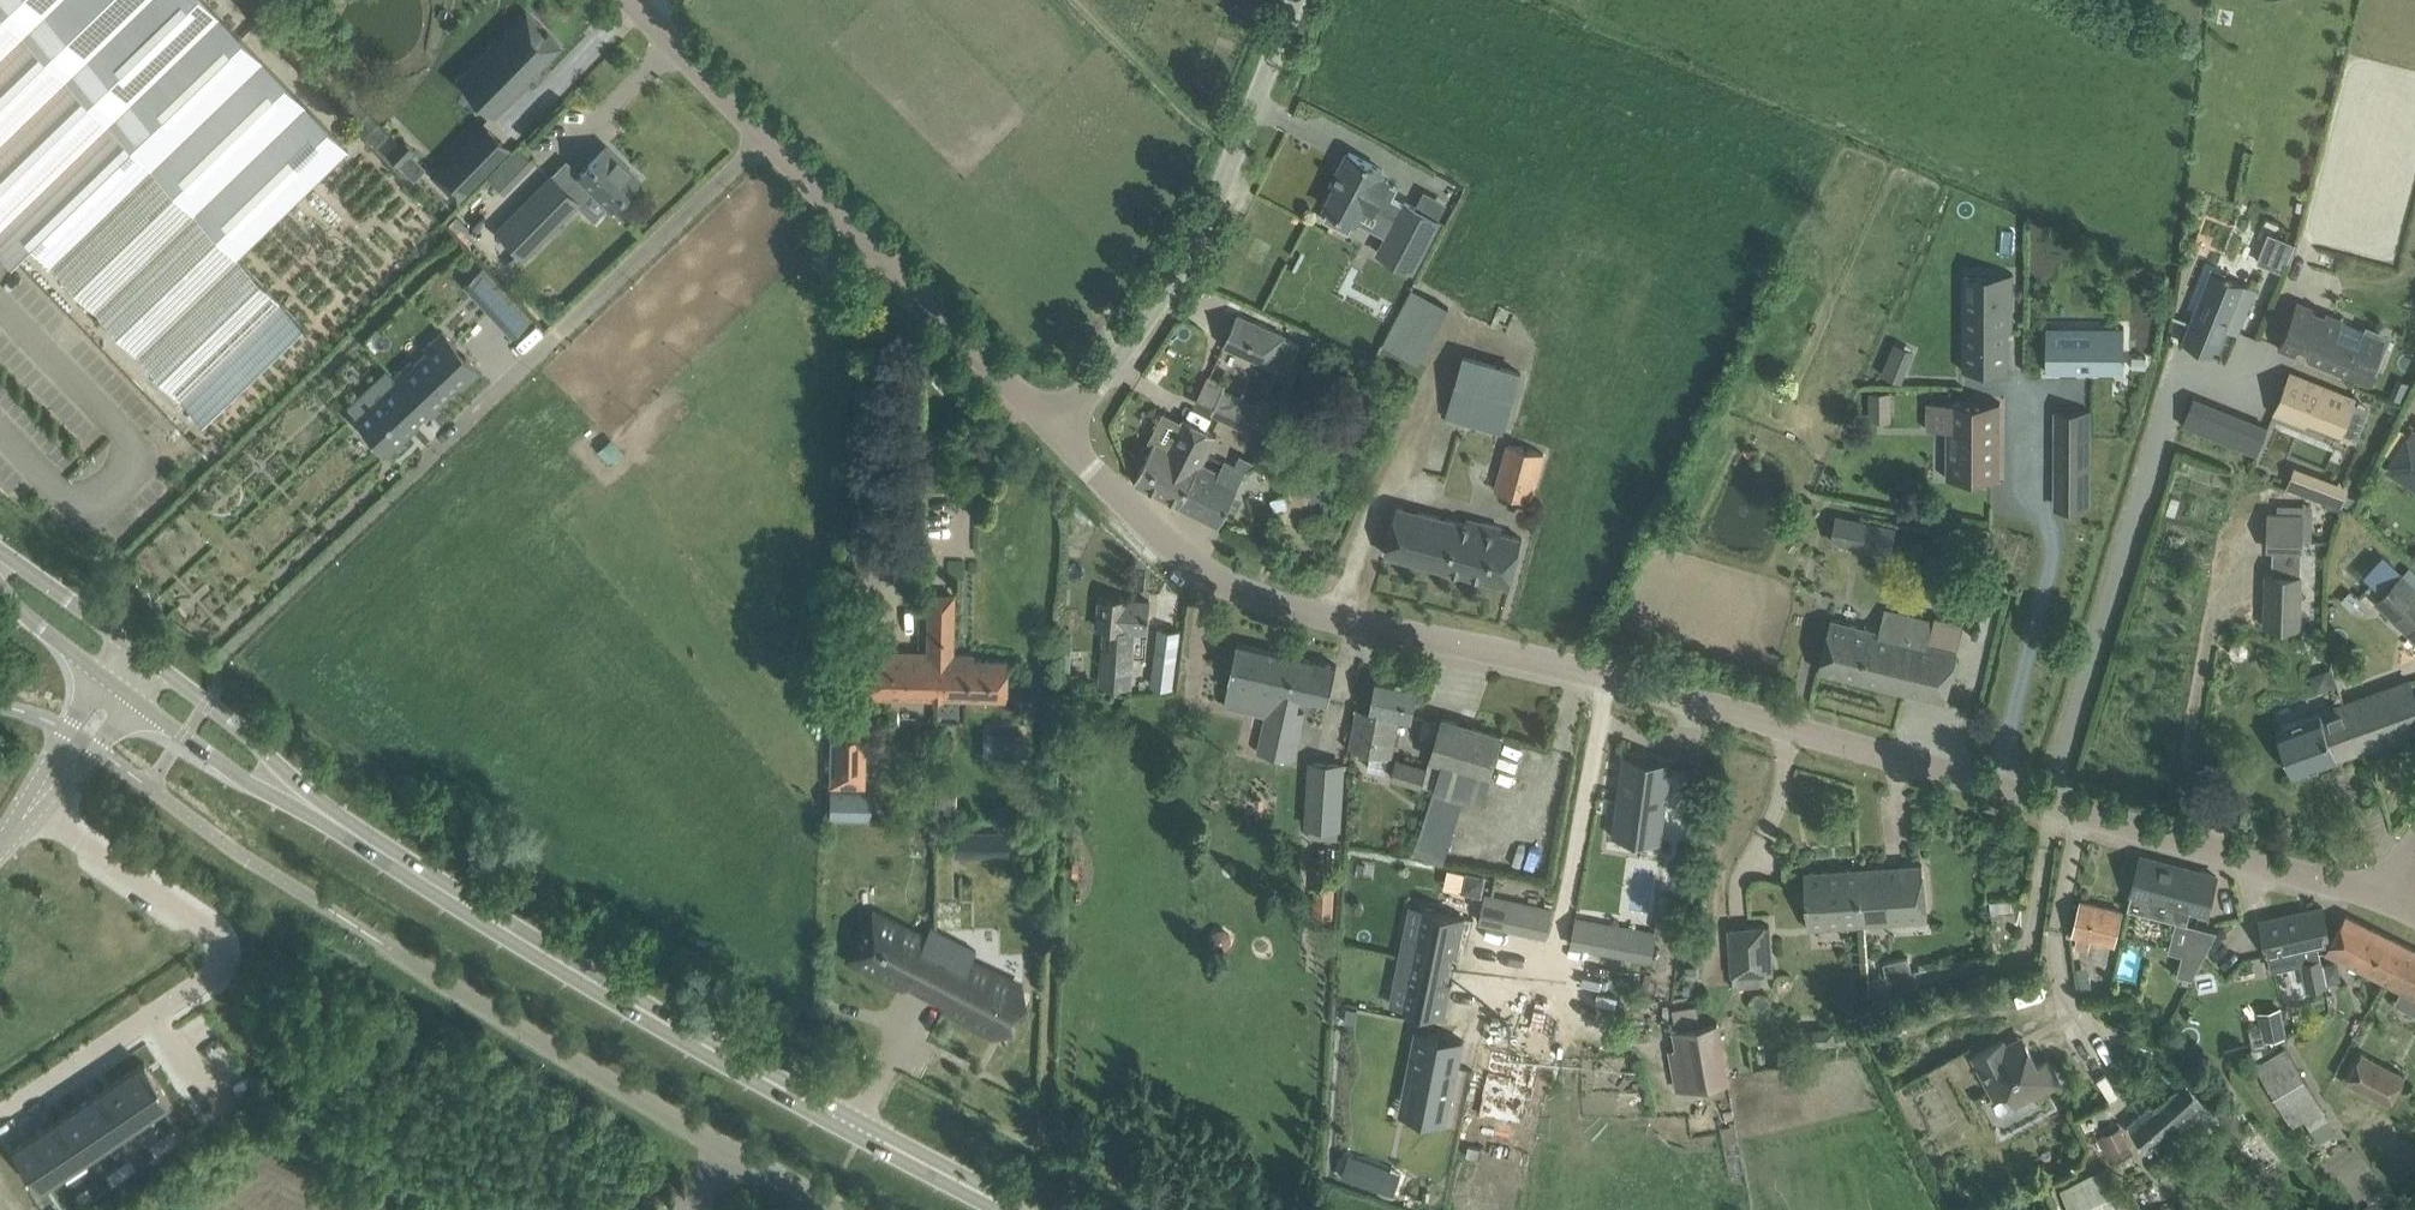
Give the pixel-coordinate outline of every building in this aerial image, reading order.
[(11,260),(14,257),(30,241),(201,419),(302,320),(236,254),(347,146),(241,37),(205,0),(0,0),(0,249),(11,260)] [(540,24),(531,17),(526,12),(497,41),(500,44),(462,83),(493,113),(531,75),(529,73),(536,66),(538,68),(561,46),(547,32),(544,35),(536,27),(540,24)] [(457,201),(487,171),(461,145),(431,174),(457,201)] [(611,205),(620,195),(637,178),(626,168),(621,167),(604,151),(607,149),(606,148),(566,189),(552,175),(511,216),(496,231),(531,265),(546,250),(538,243),(579,202),(596,218),(610,204),(611,205)] [(1380,176),(1383,169),(1350,151),(1333,182),(1338,184),(1326,206),(1330,208),(1324,219),(1350,232),(1355,221),(1356,222),(1364,205),(1374,210),(1376,207),(1397,218),(1379,252),(1413,270),(1440,219),(1406,201),(1405,204),(1393,197),(1399,187),(1389,182),(1390,181),(1380,176)] [(497,169),(488,178),(503,193),(512,185),(497,169)] [(2282,272),(2294,242),(2274,234),(2262,263),(2282,272)] [(2238,334),(2256,288),(2226,276),(2227,272),(2226,272),(2216,297),(2204,292),(2195,313),(2193,312),(2193,313),(2194,314),(2183,342),(2217,356),(2224,339),(2222,338),(2226,329),(2238,334)] [(2014,330),(2014,276),(1982,276),(1982,278),(1966,278),(1966,341),(1963,341),(1963,367),(2009,367),(2009,341),(2003,341),(2003,330),(2014,330)] [(494,280),(480,293),(493,306),(507,294),(506,293),(494,280)] [(1416,285),(1386,342),(1424,361),(1454,304),(1416,285)] [(2315,310),(2316,308),(2298,301),(2279,348),(2297,355),(2300,346),(2311,351),(2308,359),(2368,384),(2373,371),(2377,373),(2387,349),(2361,339),(2365,328),(2327,312),(2326,315),(2315,310)] [(1284,334),(1259,323),(1237,314),(1224,344),(1273,366),(1284,334)] [(2048,329),(2048,326),(2047,326),(2047,372),(2048,372),(2048,369),(2124,369),(2124,373),(2125,373),(2125,326),(2124,326),(2124,340),(2098,340),(2098,330),(2070,330),(2070,329),(2048,329)] [(453,348),(457,345),(442,330),(424,348),(427,351),(415,362),(412,359),(393,376),(426,410),(431,416),(440,407),(439,406),(443,402),(445,403),(448,400),(447,398),(451,395),(452,396),(456,392),(455,391),(459,387),(460,389),(480,370),(466,355),(462,358),(453,348)] [(1288,361),(1298,364),(1304,347),(1294,344),(1288,361)] [(1448,417),(1504,432),(1521,372),(1464,356),(1448,417)] [(2146,368),(2147,357),(2133,357),(2132,367),(2146,368)] [(1901,381),(1906,368),(1888,360),(1882,374),(1901,381)] [(2343,433),(2357,398),(2290,371),(2274,413),(2307,426),(2309,420),(2343,433)] [(393,376),(391,373),(378,385),(376,382),(355,401),(349,407),(356,414),(353,417),(387,454),(417,426),(413,422),(426,410),(393,376)] [(1212,412),(1264,437),(1276,412),(1224,387),(1212,412)] [(1873,418),(1896,417),(1895,390),(1872,391),(1873,418)] [(2188,425),(2262,455),(2273,426),(2199,396),(2188,425)] [(2001,430),(2001,402),(1928,402),(1928,429),(1948,430),(1961,430),(1961,450),(1948,450),(1947,478),(1993,478),(1993,430),(2001,430)] [(2095,407),(2058,407),(2058,506),(2095,507),(2095,407)] [(1218,434),(1207,428),(1185,417),(1170,448),(1156,441),(1135,481),(1178,503),(1203,461),(1205,462),(1218,434)] [(2413,430),(2388,469),(2414,486),(2414,432),(2413,430)] [(1290,449),(1267,437),(1253,463),(1276,475),(1290,449)] [(1497,491),(1532,500),(1544,452),(1509,443),(1497,491)] [(1299,488),(1331,506),(1346,478),(1315,460),(1299,488)] [(1219,470),(1205,462),(1203,461),(1178,503),(1219,524),(1245,473),(1224,461),(1219,470)] [(2341,508),(2346,495),(2328,488),(2323,501),(2341,508)] [(1398,505),(1386,553),(1511,586),(1523,538),(1502,533),(1504,525),(1486,521),(1484,528),(1398,505)] [(2303,551),(2304,540),(2304,511),(2268,510),(2267,551),(2303,551)] [(1836,516),(1831,542),(1891,554),(1897,528),(1836,516)] [(2382,557),(2366,573),(2373,581),(2357,597),(2372,610),(2380,602),(2414,636),(2414,588),(2382,557)] [(2304,574),(2301,574),(2273,575),(2265,574),(2263,628),(2302,628),(2304,574)] [(954,594),(939,594),(929,594),(927,652),(935,652),(934,696),(1005,698),(1006,659),(974,658),(974,654),(952,653),(954,594)] [(1101,596),(1099,627),(1106,628),(1102,683),(1132,686),(1134,686),(1134,684),(1135,671),(1138,629),(1148,629),(1149,625),(1151,601),(1130,599),(1130,598),(1101,596)] [(1945,701),(1951,678),(1958,648),(1929,641),(1934,618),(1888,606),(1882,629),(1832,616),(1819,670),(1945,701)] [(1156,667),(1154,686),(1174,688),(1179,631),(1160,629),(1156,667)] [(1273,688),(1281,652),(1238,642),(1224,705),(1267,714),(1269,714),(1271,705),(1274,705),(1278,689),(1273,688)] [(935,652),(927,652),(868,650),(867,695),(934,697),(934,696),(935,652)] [(1338,664),(1288,653),(1281,652),(1273,688),(1278,689),(1274,705),(1271,705),(1269,714),(1267,714),(1259,750),(1294,757),(1305,710),(1296,708),(1299,694),(1330,701),(1338,664)] [(1386,771),(1389,756),(1392,756),(1400,718),(1413,720),(1420,683),(1378,674),(1370,710),(1357,707),(1352,731),(1350,748),(1372,752),(1369,767),(1386,771)] [(2344,704),(2360,750),(2414,730),(2414,692),(2411,680),(2344,704)] [(2294,774),(2360,750),(2344,704),(2277,728),(2294,774)] [(1491,777),(1503,736),(1444,717),(1428,767),(1423,785),(1435,790),(1465,801),(1467,796),(1483,802),(1491,777)] [(992,752),(1018,751),(1018,724),(992,725),(992,752)] [(930,748),(930,731),(918,730),(917,748),(930,748)] [(831,735),(829,786),(865,786),(865,737),(831,735)] [(1619,788),(1613,835),(1621,837),(1624,818),(1661,822),(1659,842),(1663,842),(1663,840),(1661,840),(1671,762),(1673,762),(1673,761),(1623,755),(1620,778),(1619,788)] [(1423,785),(1428,767),(1397,758),(1392,776),(1423,785)] [(1312,760),(1308,826),(1339,827),(1342,762),(1312,760)] [(869,819),(870,792),(831,790),(830,817),(869,819)] [(1703,836),(1702,844),(1710,845),(1711,837),(1703,836)] [(1701,850),(1700,858),(1709,859),(1710,850),(1701,850)] [(2207,914),(2217,875),(2142,855),(2132,894),(2128,908),(2188,923),(2191,909),(2207,914)] [(1867,924),(1905,922),(1929,920),(1924,863),(1861,868),(1867,924)] [(1811,929),(1867,924),(1861,868),(1806,872),(1811,929)] [(1318,912),(1338,913),(1339,880),(1319,879),(1318,912)] [(2014,899),(1992,901),(1994,928),(1995,936),(2017,934),(2016,923),(2018,923),(2023,898),(2014,899)] [(2116,943),(2118,934),(2123,911),(2081,901),(2073,934),(2078,935),(2075,947),(2090,950),(2093,938),(2116,943)] [(1695,904),(1694,913),(1702,914),(1703,905),(1695,904)] [(2324,907),(2261,921),(2266,945),(2269,956),(2270,956),(2273,969),(2303,962),(2309,988),(2327,984),(2322,965),(2318,945),(2328,943),(2328,942),(2329,934),(2324,907)] [(1405,933),(1401,955),(1450,965),(1453,952),(1458,953),(1466,916),(1425,908),(1419,936),(1405,933)] [(874,912),(850,958),(902,985),(916,958),(937,969),(953,938),(930,926),(924,938),(912,932),(882,917),(876,913),(874,912)] [(1661,914),(1659,926),(1671,928),(1673,916),(1661,914)] [(2384,979),(2406,944),(2347,915),(2328,951),(2384,979)] [(2192,980),(2218,931),(2190,924),(2176,976),(2192,980)] [(1770,926),(1730,928),(1733,975),(1759,974),(1773,973),(1770,926)] [(1216,932),(1211,935),(1219,947),(1227,942),(1221,930),(1216,932)] [(953,938),(937,969),(958,980),(944,1007),(996,1034),(1020,987),(1018,986),(1018,987),(1006,981),(970,961),(976,950),(953,938)] [(2406,944),(2384,979),(2403,988),(2395,1002),(2414,1012),(2414,949),(2406,944)] [(1401,955),(1396,977),(1410,980),(1405,1008),(1445,1016),(1453,979),(1448,977),(1450,965),(1401,955)] [(1877,995),(1920,985),(1916,970),(1913,971),(1909,957),(1885,962),(1888,975),(1873,978),(1877,995)] [(1686,966),(1686,977),(1697,978),(1697,966),(1686,966)] [(2092,987),(2090,976),(2079,978),(2082,989),(2092,987)] [(1685,984),(1684,992),(1693,993),(1693,984),(1685,984)] [(2266,1026),(2249,1029),(2253,1049),(2268,1046),(2267,1039),(2285,1035),(2280,1007),(2263,1011),(2266,1026)] [(10,1036),(0,1018),(0,1042),(10,1036)] [(1692,1087),(1729,1080),(1719,1022),(1701,1025),(1682,1028),(1692,1087)] [(1837,1026),(1805,1027),(1806,1044),(1838,1043),(1837,1026)] [(1420,1054),(1411,1097),(1449,1105),(1446,1119),(1448,1120),(1465,1041),(1461,1040),(1440,1036),(1416,1031),(1412,1052),(1420,1054)] [(2038,1066),(2027,1045),(2023,1037),(2006,1046),(2003,1040),(1975,1055),(1985,1075),(1996,1098),(2003,1094),(2012,1095),(2016,1106),(2039,1093),(2060,1082),(2049,1060),(2038,1066)] [(1525,1121),(1531,1091),(1535,1092),(1542,1056),(1493,1046),(1479,1112),(1525,1121)] [(2286,1046),(2256,1063),(2294,1126),(2305,1119),(2311,1130),(2329,1119),(2286,1046)] [(2362,1050),(2346,1080),(2389,1103),(2405,1073),(2362,1050)] [(144,1061),(122,1075),(148,1114),(170,1099),(144,1061)] [(122,1075),(101,1090),(126,1128),(148,1114),(122,1075)] [(2223,1121),(2203,1097),(2188,1080),(2156,1108),(2152,1104),(2128,1125),(2145,1144),(2176,1117),(2198,1143),(2223,1121)] [(101,1090),(79,1105),(104,1143),(126,1128),(101,1090)] [(79,1105),(57,1120),(83,1157),(104,1143),(79,1105)] [(57,1120),(35,1134),(61,1172),(83,1157),(57,1120)] [(2133,1152),(2122,1127),(2098,1137),(2109,1162),(2119,1158),(2123,1166),(2134,1161),(2131,1153),(2133,1152)] [(174,1128),(162,1136),(168,1145),(180,1138),(174,1128)] [(35,1134),(13,1149),(39,1187),(61,1172),(35,1134)] [(162,1136),(150,1144),(156,1153),(168,1145),(162,1136)] [(2273,1154),(2262,1141),(2250,1151),(2261,1164),(2273,1154)] [(1359,1183),(1368,1159),(1351,1153),(1342,1177),(1359,1183)] [(130,1157),(119,1165),(125,1174),(137,1166),(130,1157)] [(119,1165),(107,1173),(113,1182),(125,1174),(119,1165)] [(2063,1192),(2071,1209),(2126,1209),(2128,1209),(2110,1170),(2063,1192)] [(87,1186),(76,1193),(82,1203),(94,1195),(87,1186)]
